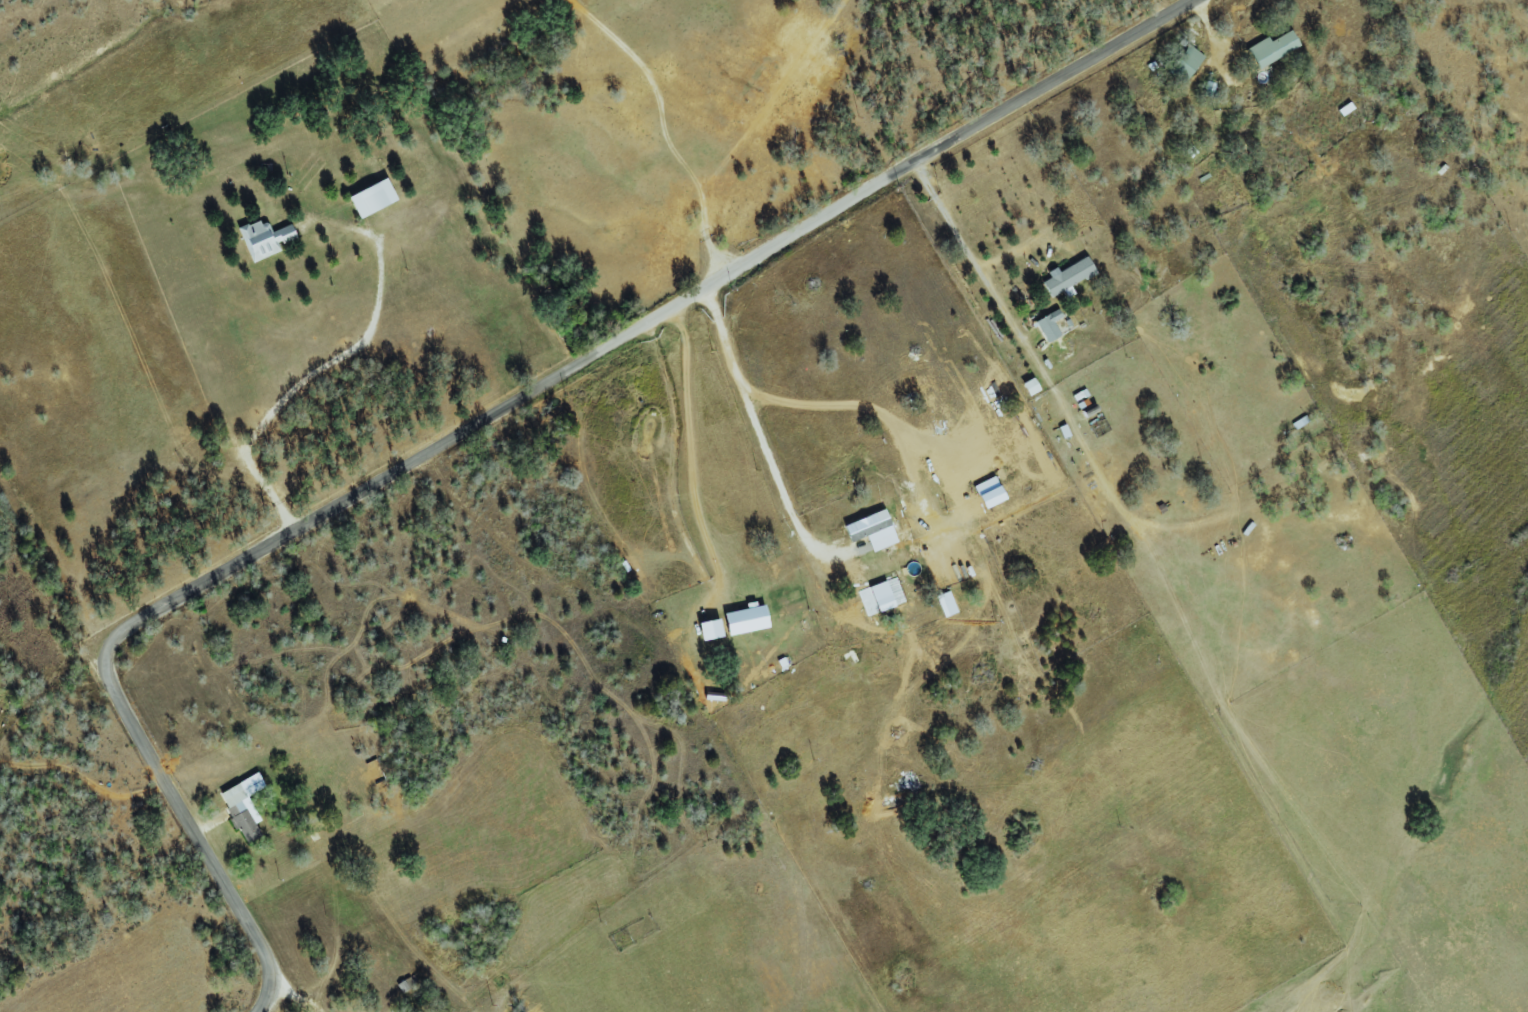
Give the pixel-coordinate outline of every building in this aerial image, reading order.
[(1268,37),(1247,48),(1259,69),(1300,46),(1291,30),(1270,42),(1268,37)] [(1203,56),(1186,45),(1169,71),(1186,83),(1203,56)] [(397,200),(386,178),(349,197),(360,219),(397,200)] [(250,263),(279,251),(277,245),(295,238),(290,225),(270,232),(265,219),(237,230),(250,263)] [(1059,272),(1056,268),(1047,273),(1050,278),(1041,283),(1049,298),(1096,273),(1087,257),(1059,272)] [(1053,322),(1062,318),(1058,310),(1034,322),(1045,344),(1060,336),(1053,322)] [(1040,390),(1033,378),(1021,384),(1029,397),(1040,390)] [(897,543),(885,510),(845,526),(851,543),(866,537),(872,553),(897,543)] [(874,601),(879,613),(896,607),(891,595),(874,601)] [(770,627),(765,605),(756,607),(755,602),(746,604),(747,609),(724,614),(729,636),(770,627)] [(724,637),(720,619),(699,623),(703,641),(724,637)] [(246,797),(263,788),(256,774),(218,795),(245,844),(261,836),(254,824),(259,820),(246,797)]
